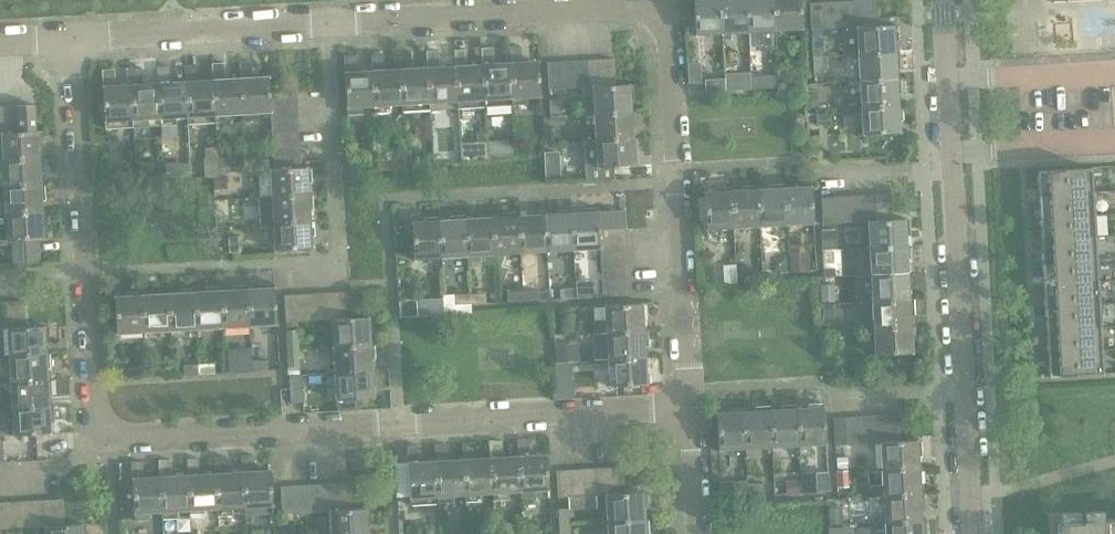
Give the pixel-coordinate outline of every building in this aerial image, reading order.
[(687,15),(694,14),(694,0),(686,0),(687,15)] [(694,14),(696,37),(723,36),(721,0),(694,0),(694,14)] [(723,36),(749,34),(748,0),(721,0),(723,36)] [(749,34),(761,33),(762,52),(777,51),(776,32),(774,0),(748,0),(749,34)] [(776,32),(803,31),(801,0),(774,0),(776,32)] [(863,0),(850,1),(852,28),(856,27),(865,27),(863,0)] [(863,0),(865,27),(878,26),(877,0),(868,0),(863,0)] [(850,1),(837,2),(838,28),(852,28),(850,1)] [(825,29),(824,2),(810,3),(811,30),(825,29)] [(837,2),(824,2),(825,29),(838,28),(837,2)] [(865,27),(856,27),(857,54),(896,53),(896,52),(896,42),(900,41),(899,25),(878,26),(865,27)] [(812,41),(813,57),(823,57),(822,41),(812,41)] [(509,47),(510,63),(511,63),(513,98),(512,98),(512,106),(541,104),(539,62),(522,63),(521,46),(509,47)] [(481,48),(482,65),(483,65),(485,100),(484,100),(485,107),(512,106),(512,98),(513,98),(511,63),(510,63),(495,64),(494,48),(481,48)] [(454,50),(455,67),(456,67),(458,101),(457,101),(457,109),(485,107),(484,100),(485,100),(483,65),(482,65),(467,66),(466,49),(454,50)] [(426,51),(427,68),(428,68),(430,103),(429,103),(430,110),(457,109),(457,101),(458,101),(456,67),(455,67),(440,67),(439,51),(426,51)] [(399,53),(400,70),(401,70),(402,104),(402,112),(430,110),(429,103),(430,103),(428,68),(427,68),(412,69),(411,52),(399,53)] [(896,53),(857,54),(859,81),(897,79),(897,78),(897,68),(901,68),(900,52),(896,52),(896,53)] [(371,55),(372,71),(373,71),(375,106),(374,106),(375,114),(402,112),(402,104),(401,70),(400,70),(385,71),(384,54),(371,55)] [(373,71),(372,71),(357,72),(356,56),(344,56),(347,115),(375,114),(374,106),(375,106),(373,71)] [(823,57),(813,57),(814,73),(824,72),(823,57)] [(614,59),(601,60),(603,87),(616,86),(614,59)] [(601,60),(588,61),(589,87),(591,87),(603,87),(601,60)] [(574,61),(561,62),(563,89),(576,88),(574,61)] [(588,61),(574,61),(576,88),(589,87),(588,61)] [(702,61),(690,61),(690,80),(703,80),(702,61)] [(240,62),(240,79),(241,79),(243,114),(242,114),(243,121),(272,119),(271,107),(270,94),(269,77),(253,78),(252,62),(240,62)] [(563,89),(561,62),(548,63),(549,90),(563,89)] [(212,64),(213,80),(214,80),(215,115),(215,123),(243,121),(242,114),(243,114),(241,79),(240,79),(225,80),(224,63),(212,64)] [(184,66),(185,82),(186,82),(188,117),(187,117),(188,124),(215,123),(215,115),(214,80),(213,80),(198,81),(197,65),(184,66)] [(157,67),(158,84),(159,84),(160,118),(160,126),(188,124),(187,117),(188,117),(186,82),(185,82),(170,83),(169,66),(157,67)] [(129,69),(130,85),(131,85),(133,120),(132,120),(133,128),(160,126),(160,118),(159,84),(158,84),(143,85),(142,68),(129,69)] [(131,85),(130,85),(115,86),(114,70),(102,70),(105,129),(133,128),(132,120),(133,120),(131,85)] [(740,72),(727,73),(727,80),(728,89),(728,90),(741,90),(740,72)] [(765,74),(752,74),(753,89),(765,88),(765,74)] [(897,79),(859,81),(860,107),(899,106),(899,105),(898,95),(902,94),(901,78),(897,78),(897,79)] [(727,80),(707,81),(708,90),(728,89),(727,80)] [(634,85),(616,86),(603,87),(591,87),(593,114),(631,112),(631,111),(631,101),(635,101),(634,85)] [(297,92),(270,94),(271,107),(297,106),(297,92)] [(817,93),(807,93),(807,107),(818,106),(817,93)] [(561,100),(550,101),(551,114),(562,114),(561,100)] [(35,105),(17,106),(18,133),(36,132),(35,105)] [(899,106),(860,107),(862,135),(900,132),(900,121),(904,121),(903,105),(899,105),(899,106)] [(17,106),(3,107),(5,134),(18,133),(17,106)] [(297,106),(271,107),(272,119),(272,121),(298,119),(297,106)] [(826,110),(816,110),(817,126),(827,125),(826,110)] [(631,112),(593,114),(594,140),(594,141),(633,138),(632,128),(636,127),(635,111),(631,111),(631,112)] [(298,119),(272,121),(272,134),(299,132),(298,119)] [(560,141),(559,128),(546,129),(546,142),(560,141)] [(0,149),(0,162),(1,162),(1,161),(39,159),(39,158),(39,148),(43,148),(42,132),(36,132),(18,133),(5,134),(0,134),(0,144),(0,149)] [(299,132),(272,134),(273,147),(300,145),(299,132)] [(594,140),(583,141),(586,181),(615,180),(614,166),(634,165),(634,154),(638,154),(637,137),(633,138),(594,141),(594,140)] [(300,145),(273,147),(274,160),(300,159),(300,145)] [(219,156),(207,157),(208,177),(214,177),(220,176),(220,172),(219,161),(219,156)] [(1,161),(1,162),(2,188),(41,185),(40,175),(44,174),(43,158),(39,158),(39,159),(1,161)] [(155,160),(140,161),(141,174),(155,173),(155,160)] [(237,160),(219,161),(220,172),(238,171),(237,160)] [(259,196),(257,196),(257,198),(309,195),(309,194),(308,184),(312,184),(311,167),(269,170),(269,171),(258,172),(259,196)] [(1091,168),(1038,171),(1039,195),(1092,193),(1091,168)] [(561,170),(546,170),(547,179),(562,179),(561,170)] [(220,176),(214,177),(215,189),(225,188),(225,176),(220,176)] [(795,184),(795,188),(785,188),(787,227),(814,225),(811,183),(795,184)] [(41,185),(2,188),(4,214),(42,212),(42,211),(42,201),(46,201),(45,184),(41,185)] [(769,189),(759,190),(758,190),(760,228),(787,227),(785,188),(785,184),(769,185),(769,189)] [(742,191),(732,191),(734,230),(760,228),(758,190),(759,190),(759,186),(742,187),(742,191)] [(732,187),(716,188),(716,192),(705,193),(707,231),(734,230),(732,191),(732,187)] [(1092,193),(1039,195),(1040,218),(1094,215),(1092,193)] [(309,195),(257,198),(259,225),(272,224),(272,223),(310,221),(310,220),(310,210),(314,210),(313,194),(309,194),(309,195)] [(888,194),(875,195),(876,221),(890,221),(888,194)] [(875,195),(861,196),(863,222),(867,222),(876,221),(875,195)] [(848,196),(835,197),(836,224),(850,223),(848,196)] [(861,196),(848,196),(850,223),(863,222),(861,196)] [(836,224),(835,197),(821,198),(823,225),(836,224)] [(582,209),(583,213),(572,213),(574,252),(601,250),(600,244),(600,230),(626,229),(625,211),(599,212),(598,208),(582,209)] [(556,210),(556,214),(546,215),(545,215),(547,253),(574,252),(572,213),(572,209),(556,210)] [(0,215),(0,242),(11,241),(13,264),(40,262),(39,239),(48,239),(48,238),(44,238),(43,228),(47,227),(46,211),(42,211),(42,212),(4,214),(0,215)] [(529,216),(519,216),(521,255),(547,253),(545,215),(546,215),(546,211),(529,212),(529,216)] [(503,213),(503,217),(493,218),(492,218),(494,256),(521,255),(519,216),(519,212),(503,213)] [(476,219),(466,219),(468,258),(494,256),(492,218),(493,218),(493,214),(476,215),(476,219)] [(450,216),(450,220),(440,221),(439,221),(441,259),(468,258),(466,219),(466,215),(450,216)] [(1094,215),(1040,218),(1042,240),(1095,237),(1094,215)] [(440,217),(423,218),(423,222),(412,222),(414,261),(441,259),(439,221),(440,221),(440,217)] [(909,219),(890,221),(876,221),(867,222),(868,249),(907,247),(907,246),(906,236),(910,236),(909,219)] [(272,223),(272,224),(273,250),(312,248),(311,237),(315,237),(314,220),(310,220),(310,221),(272,223)] [(626,229),(600,230),(600,244),(627,242),(626,229)] [(834,233),(824,233),(825,246),(835,246),(834,233)] [(229,237),(230,253),(239,252),(239,237),(229,237)] [(1095,237),(1042,240),(1043,263),(1096,260),(1095,237)] [(600,244),(601,250),(601,257),(628,255),(627,242),(600,244)] [(907,247),(868,249),(870,275),(908,273),(908,262),(912,262),(911,246),(907,246),(907,247)] [(628,255),(601,257),(602,270),(629,269),(628,255)] [(807,260),(792,261),(792,270),(808,269),(807,260)] [(1096,260),(1043,263),(1044,286),(1098,283),(1096,260)] [(786,261),(773,261),(774,272),(787,272),(786,261)] [(754,266),(740,267),(741,280),(755,279),(754,266)] [(836,266),(824,266),(825,276),(836,276),(836,266)] [(724,268),(706,269),(707,281),(725,280),(724,268)] [(629,269),(602,270),(603,283),(629,282),(629,269)] [(908,273),(870,275),(871,302),(910,300),(910,299),(909,289),(913,289),(912,272),(908,273)] [(629,282),(603,283),(603,297),(630,295),(629,282)] [(1098,283),(1044,286),(1045,308),(1099,305),(1098,283)] [(258,285),(259,289),(248,289),(250,328),(277,326),(275,284),(258,285)] [(232,290),(222,291),(221,291),(224,330),(250,328),(248,289),(248,285),(232,286),(232,290)] [(205,288),(206,292),(195,293),(197,331),(224,330),(221,291),(222,291),(222,287),(205,288)] [(577,288),(562,289),(562,299),(569,299),(578,298),(577,288)] [(179,294),(169,294),(168,294),(171,333),(197,331),(195,293),(195,289),(179,290),(179,294)] [(153,295),(143,296),(142,296),(144,334),(171,333),(168,294),(169,294),(169,290),(152,291),(153,295)] [(524,290),(509,291),(509,302),(524,301),(524,290)] [(540,290),(524,290),(524,301),(540,300),(540,290)] [(143,296),(142,292),(126,293),(126,297),(115,297),(117,336),(144,334),(142,296),(143,296)] [(338,292),(324,293),(326,320),(331,319),(339,319),(338,292)] [(351,292),(338,292),(339,319),(352,318),(351,292)] [(324,293),(311,294),(313,320),(326,320),(324,293)] [(311,294),(298,295),(299,321),(313,320),(311,294)] [(299,321),(298,295),(284,295),(286,322),(299,321)] [(472,295),(456,296),(456,305),(472,304),(472,295)] [(486,295),(472,295),(472,304),(487,304),(486,295)] [(430,298),(417,299),(417,307),(417,315),(431,315),(430,298)] [(910,300),(871,302),(873,328),(911,326),(911,315),(915,315),(914,299),(910,299),(910,300)] [(24,301),(10,302),(12,329),(25,328),(24,301)] [(0,303),(0,329),(6,329),(12,329),(10,302),(0,303)] [(605,321),(594,321),(595,333),(605,333),(644,331),(644,330),(643,320),(647,319),(646,303),(604,306),(605,321)] [(833,303),(824,304),(825,319),(834,319),(833,303)] [(1099,305),(1045,308),(1047,331),(1100,328),(1099,305)] [(352,318),(339,319),(331,319),(332,347),(371,344),(370,344),(370,334),(374,333),(373,317),(352,318)] [(911,326),(873,328),(874,355),(913,353),(912,342),(916,342),(915,325),(911,326)] [(49,327),(25,328),(12,329),(6,329),(8,356),(46,354),(46,353),(46,343),(50,343),(49,327)] [(1100,328),(1047,331),(1048,353),(1101,350),(1100,328)] [(644,331),(605,333),(607,359),(645,357),(645,356),(645,346),(649,346),(648,330),(644,330),(644,331)] [(287,334),(288,349),(297,349),(296,333),(287,334)] [(371,344),(332,347),(334,373),(372,371),(372,370),(371,360),(375,360),(375,344),(370,344),(371,344)] [(580,347),(556,348),(557,363),(581,361),(580,347)] [(297,349),(288,349),(288,365),(298,364),(297,349)] [(1101,350),(1048,353),(1049,377),(1102,374),(1101,350)] [(46,354),(8,356),(9,383),(48,380),(47,370),(51,369),(50,353),(46,353),(46,354)] [(645,357),(607,359),(608,386),(647,384),(646,373),(650,373),(649,356),(645,356),(645,357)] [(268,371),(267,361),(252,362),(253,371),(268,371)] [(237,363),(237,372),(253,371),(252,362),(237,363)] [(215,364),(199,365),(200,375),(215,374),(215,364)] [(200,375),(199,365),(184,366),(184,376),(200,375)] [(162,367),(146,368),(147,378),(162,377),(162,367)] [(147,378),(146,368),(121,369),(121,379),(147,378)] [(372,371),(334,373),(335,400),(338,400),(361,399),(374,398),(373,387),(377,386),(376,370),(372,370),(372,371)] [(302,375),(289,376),(291,404),(304,403),(302,375)] [(48,380),(9,383),(11,409),(49,407),(49,406),(49,396),(53,396),(52,379),(48,380)] [(574,387),(558,387),(558,399),(575,398),(574,388),(574,387)] [(361,399),(338,400),(339,411),(362,410),(361,399)] [(808,408),(798,409),(797,409),(799,447),(800,456),(812,456),(811,446),(826,446),(824,403),(808,404),(808,408)] [(782,410),(771,410),(773,449),(799,447),(797,409),(798,409),(798,405),(781,406),(782,410)] [(49,407),(11,409),(12,436),(55,434),(55,432),(51,433),(50,423),(54,422),(53,406),(49,406),(49,407)] [(755,407),(755,411),(745,412),(744,412),(746,450),(773,449),(771,410),(771,406),(755,407)] [(744,412),(745,412),(745,408),(728,409),(729,413),(717,413),(720,452),(746,450),(744,412)] [(900,414),(887,415),(889,442),(902,441),(900,414)] [(887,415),(874,416),(875,443),(879,443),(889,442),(887,415)] [(874,416),(861,417),(862,444),(875,443),(874,416)] [(849,444),(847,417),(834,418),(836,445),(849,444)] [(861,417),(847,417),(849,444),(862,444),(861,417)] [(517,440),(518,457),(519,457),(521,491),(520,491),(520,499),(549,497),(547,455),(531,456),(530,439),(517,440)] [(902,441),(889,442),(879,443),(881,469),(919,467),(919,456),(923,456),(922,440),(902,441)] [(490,441),(491,458),(493,493),(493,501),(520,499),(520,491),(521,491),(519,457),(518,457),(503,457),(502,441),(490,441)] [(462,443),(463,460),(464,460),(466,495),(465,495),(466,502),(493,501),(493,493),(491,458),(475,459),(475,442),(462,443)] [(435,445),(436,461),(438,497),(438,504),(466,502),(465,495),(466,495),(464,460),(463,460),(448,461),(447,444),(435,445)] [(436,461),(420,462),(419,446),(407,446),(411,506),(438,504),(438,497),(436,461)] [(241,456),(242,472),(243,472),(245,507),(244,507),(245,514),(273,513),(271,471),(255,472),(254,455),(241,456)] [(214,457),(215,474),(216,474),(217,509),(217,516),(245,514),(244,507),(245,507),(243,472),(242,472),(227,473),(226,457),(214,457)] [(848,457),(837,458),(838,469),(848,468),(848,457)] [(186,459),(187,476),(188,476),(190,510),(189,510),(190,518),(217,516),(217,509),(216,474),(215,474),(200,475),(199,458),(186,459)] [(159,461),(160,477),(161,477),(162,512),(162,520),(190,518),(189,510),(190,510),(188,476),(187,476),(172,477),(171,460),(159,461)] [(161,477),(160,477),(145,478),(144,462),(132,462),(135,521),(162,520),(162,512),(161,477)] [(919,467),(881,469),(882,496),(921,494),(921,493),(920,483),(924,483),(923,466),(919,467)] [(623,467),(610,468),(612,494),(625,494),(623,467)] [(610,468),(597,469),(598,495),(605,495),(612,494),(610,468)] [(584,469),(570,470),(572,497),(585,496),(584,469)] [(597,469),(584,469),(585,496),(598,495),(597,469)] [(572,497),(570,470),(557,471),(558,497),(572,497)] [(847,471),(837,472),(838,487),(848,487),(847,471)] [(828,472),(801,474),(801,481),(802,491),(829,489),(828,472)] [(721,495),(722,495),(749,494),(748,484),(748,480),(721,482),(721,495)] [(802,491),(801,481),(785,482),(786,492),(802,491)] [(348,483),(334,484),(336,510),(349,510),(348,483)] [(764,483),(748,484),(749,494),(764,493),(764,483)] [(334,484),(321,485),(322,511),(328,511),(336,510),(334,484)] [(308,485),(295,486),(296,513),(309,512),(308,485)] [(321,485),(308,485),(309,512),(322,511),(321,485)] [(296,513),(295,486),(281,487),(282,513),(296,513)] [(612,494),(605,495),(606,522),(645,520),(645,519),(644,509),(648,508),(647,493),(625,494),(612,494)] [(921,494),(882,496),(884,522),(922,520),(922,509),(926,509),(925,493),(921,493),(921,494)] [(62,499),(48,500),(50,527),(63,526),(62,499)] [(48,500),(35,501),(37,528),(43,527),(50,527),(48,500)] [(35,501),(22,502),(23,528),(37,528),(35,501)] [(9,502),(0,503),(0,530),(10,529),(9,502)] [(22,502),(9,502),(10,529),(23,528),(22,502)] [(841,507),(830,508),(831,524),(842,523),(841,507)] [(328,511),(329,533),(368,533),(368,525),(372,525),(371,508),(349,510),(336,510),(328,511)] [(559,509),(560,524),(570,524),(569,508),(559,509)] [(606,522),(607,533),(649,533),(649,519),(645,519),(645,520),(606,522)] [(884,522),(884,533),(927,533),(926,519),(922,520),(884,522)] [(1083,522),(1057,524),(1058,533),(1114,533),(1114,520),(1083,522)] [(560,524),(560,533),(570,533),(570,524),(560,524)] [(63,526),(50,527),(43,527),(44,533),(86,533),(86,525),(63,526)]
